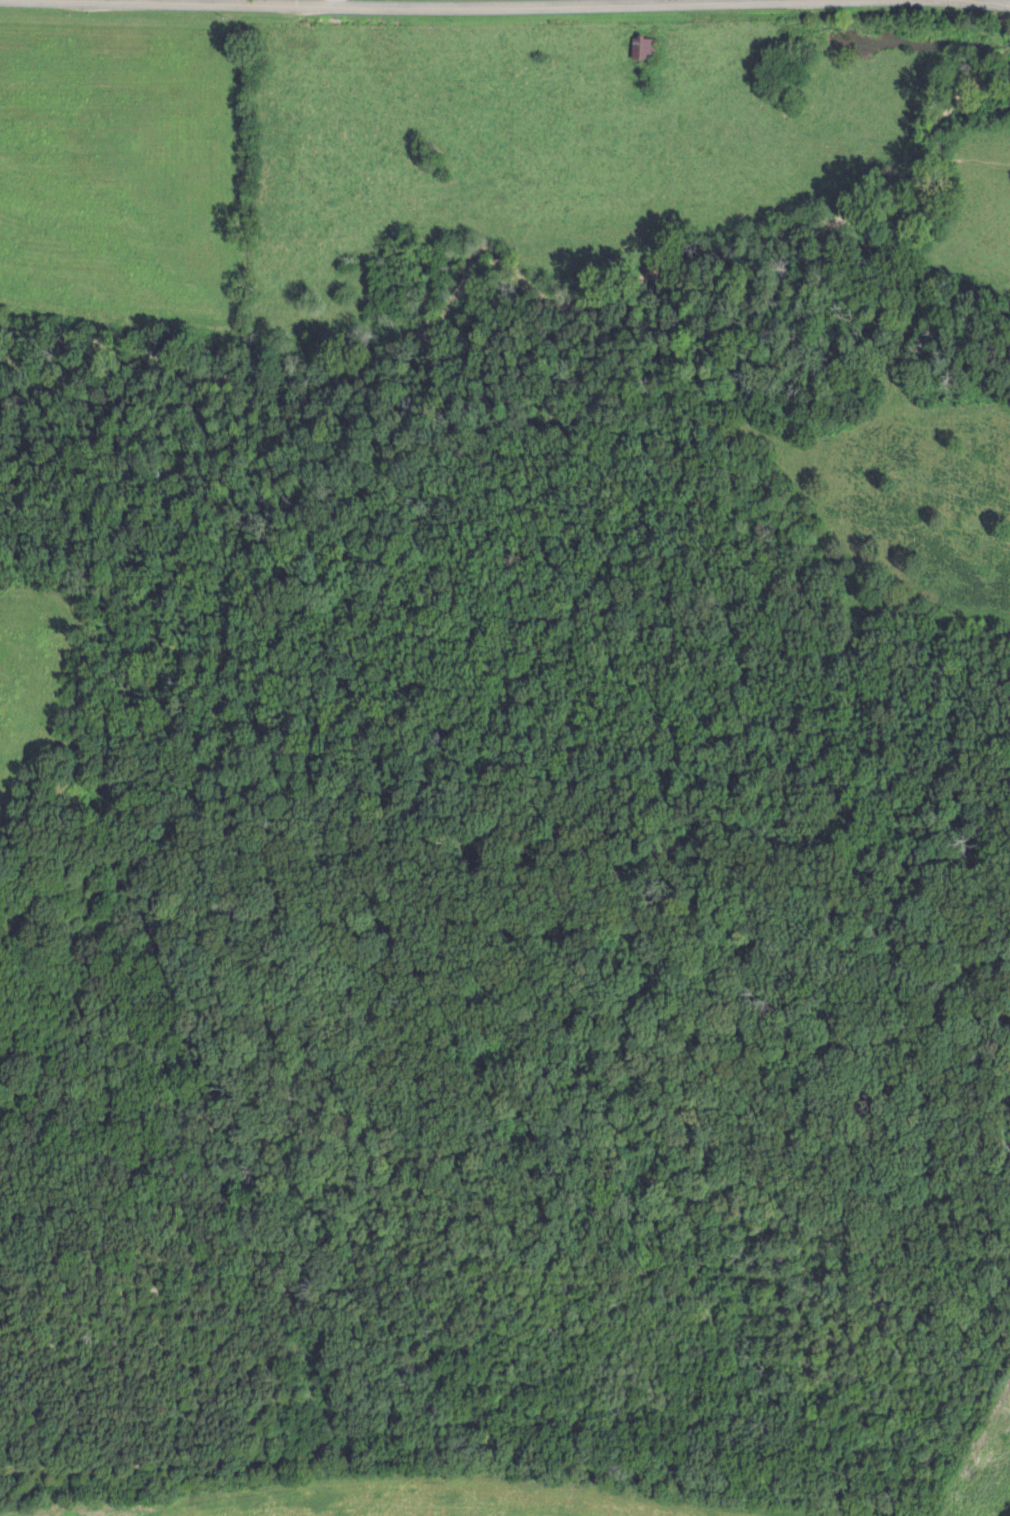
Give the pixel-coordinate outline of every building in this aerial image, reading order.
[(654,39),(635,39),(635,58),(654,58),(654,39)]
